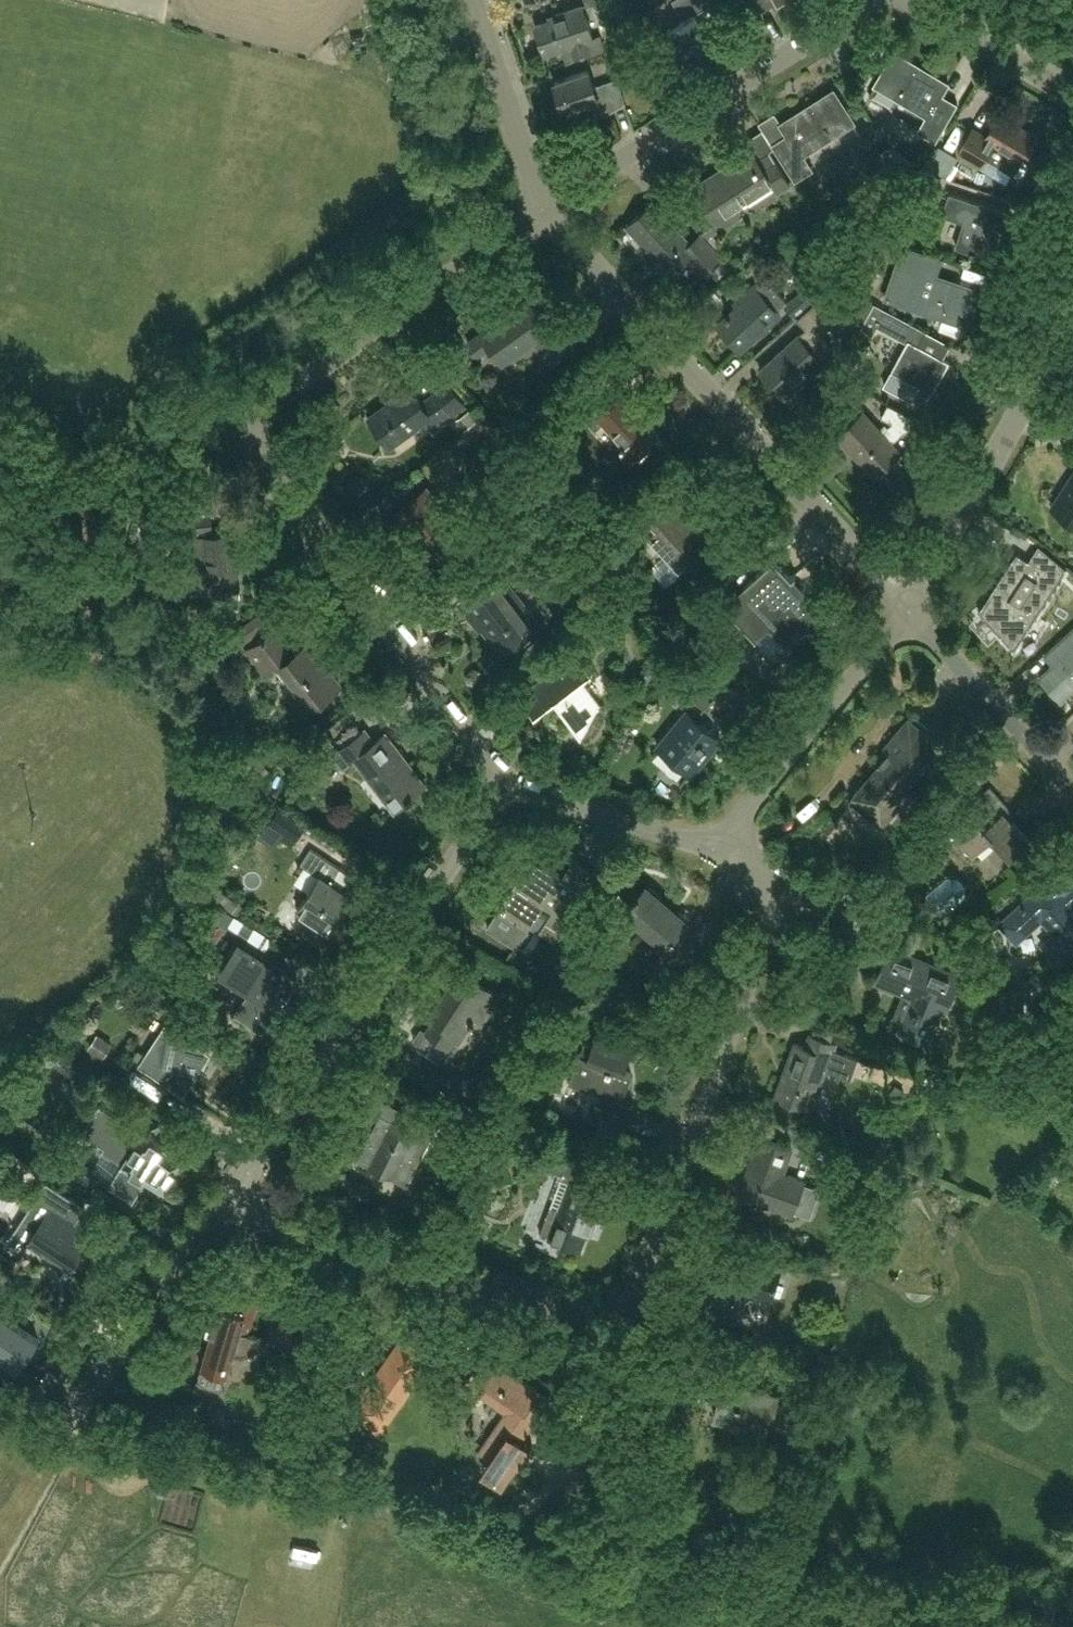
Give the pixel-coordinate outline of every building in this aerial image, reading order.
[(709,2),(708,0),(672,0),(683,17),(666,27),(686,60),(713,43),(693,12),(709,2)] [(753,16),(775,3),(777,7),(789,0),(745,0),(753,16)] [(587,37),(592,36),(582,4),(554,13),(555,16),(535,23),(544,51),(571,43),(575,55),(591,50),(587,37)] [(948,81),(947,83),(895,53),(896,51),(895,50),(875,84),(928,116),(921,129),(937,139),(958,103),(957,102),(956,104),(941,95),(949,82),(948,81)] [(603,116),(625,102),(617,78),(594,86),(588,69),(554,81),(565,111),(597,99),(603,116)] [(801,153),(852,122),(831,89),(779,121),(787,134),(771,143),(792,177),(809,167),(801,153)] [(1018,178),(1023,176),(1028,169),(1026,164),(1021,161),(1035,137),(998,115),(984,139),(971,132),(958,154),(981,167),(988,155),(1000,162),(1001,167),(1018,178)] [(959,158),(936,144),(924,163),(948,177),(959,158)] [(776,192),(788,184),(767,152),(755,160),(749,151),(693,187),(720,228),(737,216),(732,208),(770,184),(776,192)] [(936,192),(941,175),(915,166),(904,182),(936,192)] [(1002,234),(1009,214),(949,193),(942,214),(964,221),(955,247),(970,252),(969,254),(989,261),(999,233),(1002,234)] [(716,251),(699,234),(689,243),(652,202),(627,224),(634,232),(633,233),(633,238),(641,248),(647,248),(648,247),(670,271),(687,255),(702,272),(708,264),(716,251)] [(964,325),(976,290),(934,276),(940,258),(901,245),(895,264),(917,271),(906,305),(964,325)] [(787,305),(795,314),(822,289),(805,272),(801,276),(809,285),(787,305)] [(718,324),(741,350),(779,315),(775,311),(786,301),(764,278),(754,287),(753,286),(734,304),(737,307),(730,313),(729,313),(726,315),(727,316),(718,324)] [(819,334),(845,311),(828,291),(798,318),(807,329),(760,370),(787,400),(809,380),(805,375),(833,350),(819,334)] [(490,345),(503,363),(532,342),(550,366),(576,347),(558,323),(549,329),(528,299),(481,333),(468,343),(477,355),(490,345)] [(861,324),(860,326),(873,334),(878,324),(902,338),(911,324),(873,302),(861,324)] [(908,341),(883,384),(911,400),(919,386),(931,392),(947,363),(942,360),(915,345),(923,331),(911,324),(902,338),(908,341)] [(388,444),(424,419),(432,430),(464,407),(446,383),(419,403),(407,385),(392,395),(393,397),(368,416),(388,444)] [(633,455),(657,432),(621,393),(609,404),(598,393),(578,412),(594,428),(602,421),(633,455)] [(902,455),(891,443),(906,430),(910,432),(916,419),(887,405),(881,418),(892,423),(881,433),(863,413),(838,437),(853,454),(855,452),(875,474),(885,465),(887,468),(900,457),(902,455)] [(1055,503),(1072,516),(1072,476),(1055,503)] [(435,562),(464,541),(425,488),(397,509),(435,562)] [(657,528),(648,537),(666,558),(681,574),(688,582),(702,569),(695,561),(712,547),(691,523),(679,509),(684,506),(673,494),(648,517),(657,528)] [(186,533),(213,529),(211,515),(184,518),(186,533)] [(144,530),(160,552),(170,544),(169,542),(175,537),(160,518),(144,530)] [(200,536),(202,550),(193,551),(198,588),(206,587),(207,593),(211,592),(214,597),(223,595),(225,591),(240,589),(233,532),(200,536)] [(981,611),(982,612),(985,607),(1008,622),(1001,632),(1015,647),(1066,568),(1040,545),(1029,560),(1017,554),(981,611)] [(787,647),(823,614),(771,558),(721,604),(751,637),(766,624),(787,647)] [(503,651),(537,624),(496,572),(462,600),(503,651)] [(241,628),(250,639),(269,624),(261,613),(241,628)] [(1072,687),(1072,627),(1049,649),(1058,659),(1051,665),(1039,676),(1060,699),(1060,698),(1072,687)] [(305,710),(339,685),(314,650),(310,653),(307,648),(294,658),(273,630),(246,650),(263,673),(279,661),(303,693),(296,698),(305,710)] [(580,737),(600,704),(581,680),(591,672),(576,652),(519,695),(535,715),(554,701),(580,737)] [(720,686),(694,667),(678,689),(704,708),(720,686)] [(691,774),(720,739),(687,711),(657,746),(691,774)] [(891,801),(939,743),(908,718),(885,745),(889,749),(849,797),(880,823),(895,805),(891,801)] [(413,794),(425,784),(385,732),(374,740),(366,728),(342,746),(351,758),(355,755),(397,809),(414,796),(413,794)] [(1008,857),(1028,839),(1000,808),(990,817),(973,799),(944,825),(972,856),(991,838),(1008,857)] [(265,827),(280,836),(293,844),(307,822),(280,805),(265,827)] [(323,945),(352,898),(330,884),(340,869),(310,850),(301,865),(319,877),(298,911),(313,920),(304,934),(323,945)] [(560,930),(583,893),(532,861),(501,910),(489,928),(518,946),(529,928),(544,905),(554,911),(547,922),(560,930)] [(923,891),(923,902),(930,910),(942,910),(962,892),(963,880),(955,872),(944,872),(923,891)] [(1072,949),(1072,947),(1072,887),(1059,872),(1003,923),(1017,938),(1042,916),(1058,934),(1049,943),(1048,947),(1048,950),(1054,957),(1058,957),(1062,957),(1072,949)] [(676,962),(698,936),(684,924),(686,921),(646,887),(626,910),(666,944),(661,949),(676,962)] [(280,996),(292,978),(238,943),(220,971),(250,991),(234,1015),(263,1034),(286,1000),(280,996)] [(558,947),(541,973),(555,983),(573,957),(558,947)] [(945,1009),(958,975),(889,948),(877,980),(914,995),(901,1030),(926,1040),(939,1007),(945,1009)] [(461,969),(439,1002),(443,1005),(434,1018),(427,1030),(455,1049),(473,1021),(481,1026),(501,996),(461,969)] [(184,1093),(209,1054),(166,1026),(140,1065),(184,1093)] [(624,1070),(633,1042),(597,1029),(591,1045),(583,1042),(569,1083),(621,1101),(630,1073),(624,1070)] [(102,1058),(111,1044),(96,1034),(87,1048),(102,1058)] [(851,1079),(858,1059),(834,1050),(836,1044),(810,1035),(806,1047),(795,1043),(776,1097),(807,1108),(816,1082),(822,1084),(827,1071),(851,1079)] [(629,1116),(595,1105),(590,1118),(624,1130),(629,1116)] [(161,1188),(182,1157),(142,1131),(141,1133),(99,1106),(82,1133),(105,1147),(103,1150),(123,1163),(110,1182),(133,1197),(145,1178),(161,1188)] [(381,1113),(368,1138),(357,1159),(407,1184),(436,1126),(399,1108),(393,1120),(381,1113)] [(449,1162),(461,1139),(458,1137),(460,1133),(448,1127),(446,1131),(445,1130),(432,1154),(449,1162)] [(740,1194),(793,1213),(805,1179),(784,1171),(792,1148),(761,1137),(740,1194)] [(81,1139),(68,1152),(87,1172),(101,1158),(81,1139)] [(560,1157),(536,1148),(530,1162),(554,1171),(560,1157)] [(553,1209),(547,1214),(539,1234),(580,1249),(587,1231),(591,1233),(599,1211),(595,1209),(601,1193),(586,1187),(595,1165),(571,1156),(564,1174),(562,1179),(570,1182),(559,1211),(553,1209)] [(4,1174),(4,1210),(24,1210),(23,1174),(4,1174)] [(47,1182),(24,1218),(38,1227),(29,1242),(68,1267),(93,1228),(77,1218),(84,1205),(47,1182)] [(770,1299),(781,1269),(729,1251),(716,1287),(707,1284),(699,1306),(730,1317),(741,1289),(770,1299)] [(250,1333),(258,1301),(240,1297),(236,1313),(218,1308),(202,1367),(230,1375),(235,1356),(243,1356),(251,1354),(252,1355),(256,1352),(262,1346),(265,1338),(267,1338),(268,1337),(250,1333)] [(319,1339),(293,1309),(273,1326),(299,1356),(319,1339)] [(20,1362),(36,1338),(0,1315),(0,1348),(20,1362)] [(723,1347),(726,1337),(716,1335),(713,1345),(723,1347)] [(392,1354),(362,1398),(386,1414),(416,1370),(392,1354)] [(531,1401),(538,1390),(486,1356),(474,1374),(473,1373),(465,1385),(507,1412),(490,1439),(501,1447),(485,1472),(503,1484),(528,1446),(521,1441),(531,1426),(524,1421),(536,1404),(531,1401)] [(772,1428),(780,1394),(744,1386),(747,1375),(683,1361),(677,1386),(720,1396),(716,1415),(772,1428)]
